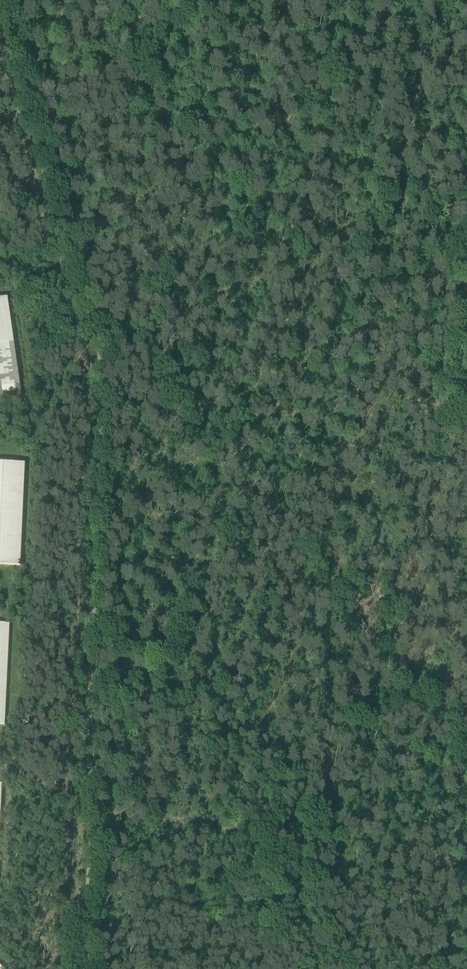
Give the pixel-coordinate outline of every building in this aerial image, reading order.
[(0,299),(0,401),(22,398),(8,298),(0,299)] [(0,463),(0,564),(20,565),(25,465),(0,463)] [(0,624),(0,725),(5,725),(10,624),(0,624)]
